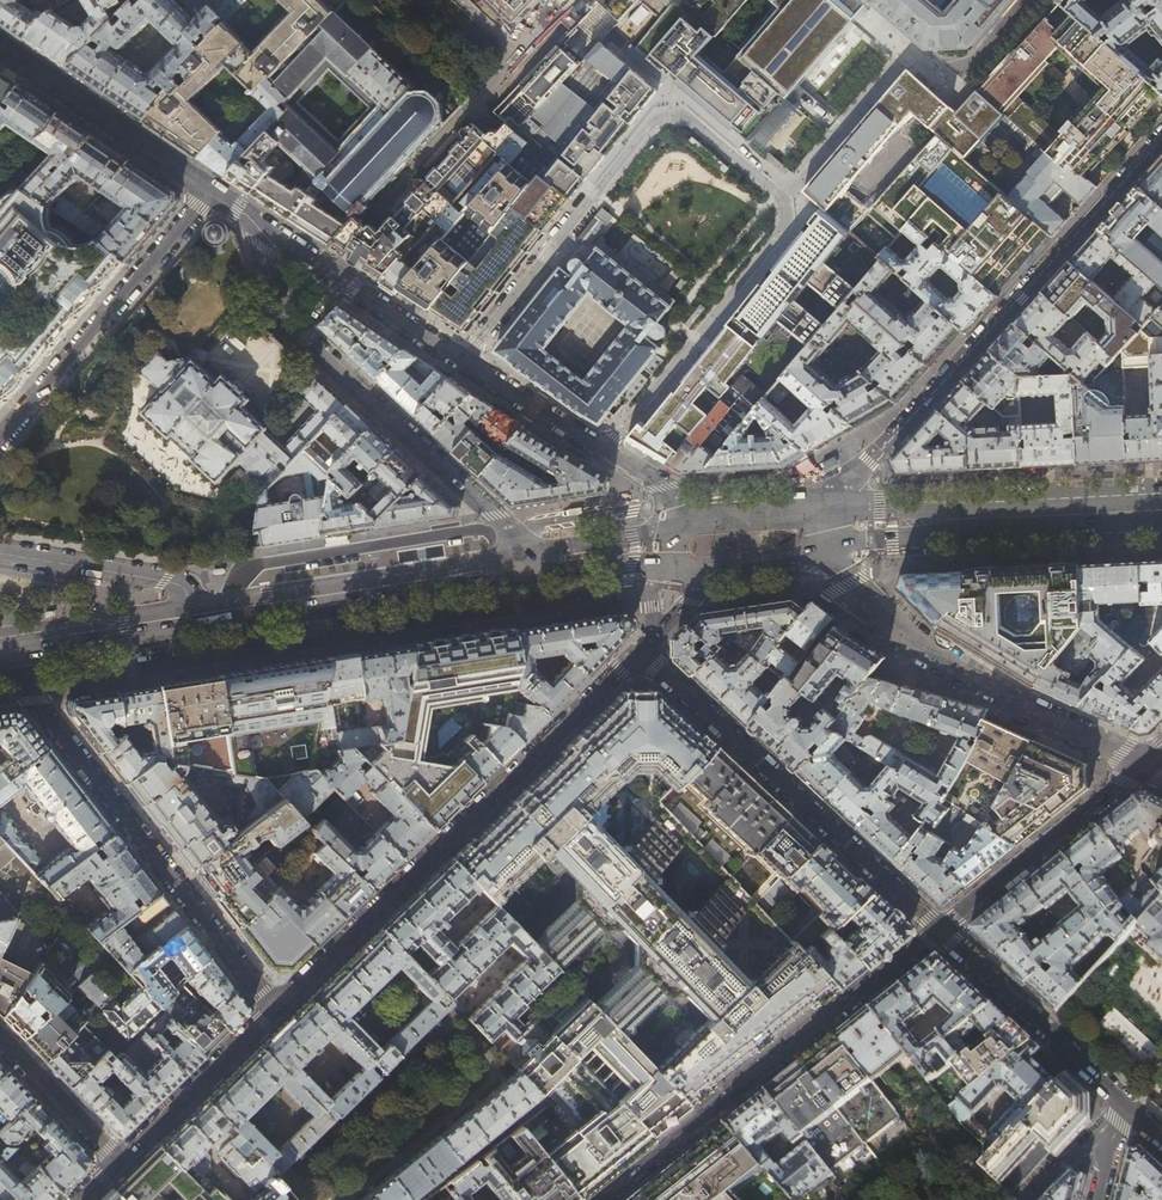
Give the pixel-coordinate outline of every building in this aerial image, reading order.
[(26,42),(37,26),(48,15),(43,12),(40,12),(38,14),(21,3),(23,0),(0,0),(0,24),(26,42)] [(93,16),(84,27),(78,28),(53,11),(48,15),(37,26),(26,42),(48,56),(67,70),(115,20),(112,16),(109,11),(103,0),(83,0),(93,16)] [(122,14),(115,20),(67,70),(83,81),(105,96),(129,62),(112,50),(114,47),(119,50),(123,48),(152,20),(162,30),(183,9),(174,0),(135,0),(122,14)] [(109,11),(124,2),(122,0),(103,0),(109,11)] [(183,9),(162,30),(178,46),(152,72),(152,77),(129,62),(105,96),(125,109),(144,122),(160,106),(157,103),(165,95),(164,93),(168,90),(169,89),(176,96),(195,74),(185,64),(246,3),(242,0),(204,0),(209,5),(194,20),(183,9)] [(246,3),(185,64),(195,74),(176,96),(169,89),(168,90),(164,93),(165,95),(157,103),(160,106),(144,122),(158,132),(187,151),(200,160),(233,127),(258,98),(256,96),(270,81),(335,14),(349,0),(249,0),(246,3)] [(182,0),(192,9),(201,0),(183,0),(182,0)] [(517,26),(542,0),(491,0),(517,26)] [(619,23),(642,0),(582,0),(592,10),(598,3),(619,23)] [(674,79),(708,109),(749,145),(787,99),(741,58),(725,79),(698,56),(715,37),(672,0),(642,0),(659,15),(636,47),(670,76),(674,79)] [(715,37),(747,0),(672,0),(715,37)] [(741,58),(787,99),(853,24),(857,18),(869,5),(863,0),(773,0),(781,7),(741,58)] [(967,49),(1009,0),(958,0),(952,7),(943,0),(863,0),(869,5),(870,3),(871,2),(877,7),(925,50),(967,49)] [(1058,3),(1100,40),(1107,33),(1110,36),(1140,13),(1161,0),(1126,0),(1102,20),(1083,4),(1087,0),(1061,0),(1058,3)] [(1140,13),(1110,36),(1113,40),(1106,45),(1158,90),(1161,93),(1161,60),(1161,59),(1152,69),(1127,47),(1151,27),(1161,41),(1161,0),(1140,13)] [(613,29),(619,23),(598,3),(592,10),(378,238),(356,261),(353,264),(366,273),(380,283),(403,259),(405,257),(408,254),(438,222),(453,204),(499,154),(532,117),(560,86),(583,62),(602,41),(613,29)] [(1066,171),(1070,166),(1083,177),(1117,137),(1158,90),(1106,45),(1100,40),(1058,3),(977,92),(999,112),(1030,140),(1047,154),(1066,171)] [(120,11),(112,16),(115,20),(122,14),(120,11)] [(317,179),(325,187),(326,187),(327,188),(328,189),(417,91),(354,32),(335,14),(270,81),(289,99),(284,103),(293,111),(271,134),(282,144),(281,145),(290,153),(317,179)] [(566,196),(600,161),(632,123),(658,90),(654,87),(602,41),(583,62),(618,91),(596,117),(560,86),(532,117),(543,127),(524,149),(547,168),(541,175),(566,196)] [(670,76),(636,47),(632,44),(625,51),(660,80),(664,83),(670,76)] [(945,104),(909,70),(889,92),(858,129),(828,167),(806,194),(823,208),(849,231),(866,214),(843,194),(915,115),(937,136),(959,155),(999,112),(977,92),(968,102),(960,110),(957,114),(945,104)] [(5,106),(9,102),(20,87),(0,73),(0,111),(5,106)] [(256,96),(258,98),(233,127),(200,160),(200,161),(214,170),(240,187),(253,195),(270,175),(276,169),(275,168),(272,169),(267,164),(267,159),(274,152),(276,154),(277,152),(275,150),(281,145),(282,144),(271,134),(293,111),(284,103),(289,99),(270,81),(256,96)] [(9,124),(35,142),(46,130),(47,131),(59,114),(45,104),(20,87),(9,102),(15,106),(12,111),(5,106),(0,111),(0,134),(9,124)] [(417,91),(328,189),(326,190),(340,203),(352,214),(353,213),(357,217),(440,128),(436,124),(438,122),(439,123),(440,121),(439,120),(439,118),(439,114),(439,110),(438,108),(440,107),(439,105),(437,106),(436,104),(434,101),(432,100),(429,98),(430,96),(427,95),(427,97),(422,96),(420,96),(419,96),(419,95),(420,93),(417,91)] [(829,130),(835,117),(825,113),(819,125),(829,130)] [(79,127),(59,114),(47,131),(46,130),(35,142),(54,155),(30,180),(26,173),(15,163),(3,175),(22,187),(36,197),(76,157),(80,153),(81,154),(93,136),(79,127)] [(448,235),(524,149),(543,127),(532,117),(499,154),(503,157),(462,203),(463,204),(459,209),(453,204),(438,222),(442,226),(440,228),(448,235)] [(116,152),(93,136),(81,154),(82,154),(81,154),(86,157),(82,162),(76,157),(36,197),(50,207),(56,201),(60,204),(55,210),(68,219),(73,223),(84,212),(85,211),(62,195),(75,181),(76,182),(80,176),(103,192),(116,179),(118,180),(131,162),(116,152)] [(937,136),(880,198),(909,225),(912,222),(996,295),(1022,265),(1049,234),(1008,198),(959,155),(937,136)] [(524,149),(448,235),(443,240),(399,289),(414,299),(431,310),(541,175),(547,168),(524,149)] [(772,156),(769,153),(765,158),(786,174),(790,170),(772,156)] [(1047,154),(1008,198),(1049,234),(1053,237),(1060,228),(1067,220),(1041,199),(1050,189),(1056,182),(1081,204),(1097,187),(1089,181),(1088,182),(1083,177),(1070,166),(1066,171),(1047,154)] [(1138,186),(1153,199),(1158,193),(1161,196),(1161,159),(1138,186)] [(158,181),(131,162),(118,180),(116,179),(103,192),(127,209),(108,231),(84,212),(73,223),(99,240),(126,263),(150,234),(178,202),(176,193),(158,181)] [(270,175),(253,195),(269,205),(304,228),(321,239),(330,245),(331,245),(349,227),(334,217),(319,207),(322,202),(294,185),(292,189),(270,175)] [(541,175),(431,310),(464,332),(481,312),(517,268),(545,235),(573,201),(566,196),(541,175)] [(1119,207),(1097,231),(1129,259),(1157,283),(1161,288),(1161,262),(1137,240),(1150,225),(1152,227),(1155,227),(1161,233),(1161,207),(1158,204),(1153,199),(1138,186),(1119,207)] [(126,263),(99,240),(73,223),(68,219),(55,210),(50,207),(36,197),(22,187),(18,192),(15,192),(11,194),(8,195),(5,198),(3,202),(1,205),(0,209),(1,213),(0,214),(0,410),(3,407),(48,354),(74,324),(97,296),(126,263)] [(615,217),(603,208),(579,239),(586,244),(593,244),(601,234),(615,217)] [(849,231),(823,208),(805,230),(786,254),(763,282),(741,309),(716,339),(676,389),(647,424),(642,420),(635,429),(626,440),(666,465),(675,454),(678,455),(687,441),(716,409),(731,389),(756,410),(756,409),(765,398),(768,395),(745,374),(734,386),(730,382),(779,321),(796,300),(810,283),(826,263),(851,233),(849,231)] [(345,255),(356,261),(378,238),(369,229),(366,232),(354,221),(349,227),(331,245),(345,255)] [(909,225),(903,232),(918,246),(904,262),(889,248),(880,258),(883,261),(895,271),(927,299),(961,329),(966,333),(982,316),(998,297),(996,295),(912,222),(909,225)] [(223,252),(222,243),(223,242),(224,241),(225,239),(227,236),(227,235),(227,233),(226,230),(226,229),(224,227),(223,226),(220,224),(219,224),(216,224),(214,224),(212,224),(211,225),(209,227),(208,228),(206,231),(206,234),(206,236),(206,237),(207,239),(209,241),(211,243),(213,244),(214,253),(223,252)] [(1143,298),(1157,283),(1129,259),(1097,231),(1085,245),(1070,262),(1092,280),(1113,257),(1122,266),(1133,276),(1113,299),(1144,327),(1152,318),(1159,311),(1143,298)] [(399,289),(443,240),(440,236),(438,236),(433,242),(434,244),(431,247),(428,245),(425,245),(420,250),(420,254),(412,263),(410,261),(408,263),(403,259),(380,283),(388,288),(395,293),(399,289)] [(547,389),(583,415),(600,425),(619,401),(627,407),(647,381),(639,375),(644,369),(652,376),(665,358),(657,352),(661,348),(652,341),(654,338),(659,342),(663,343),(665,342),(668,340),(669,336),(669,333),(667,330),(663,326),(680,304),(599,239),(582,260),(578,257),(576,256),(572,256),(569,258),(566,261),(566,266),(569,269),(573,272),(570,275),(561,269),(534,302),(505,339),(494,352),(511,363),(547,389)] [(870,249),(865,245),(857,254),(862,259),(870,249)] [(779,321),(810,346),(820,334),(848,302),(856,292),(883,261),(880,258),(876,255),(859,275),(850,268),(843,277),(826,263),(810,283),(827,297),(812,314),(796,300),(779,321)] [(877,292),(895,271),(883,261),(856,292),(862,297),(858,302),(928,366),(943,349),(961,329),(927,299),(908,320),(877,292)] [(1113,299),(1092,280),(1070,262),(1055,278),(1043,292),(1070,317),(1072,318),(1088,301),(1109,320),(1109,333),(1100,344),(1115,357),(1122,351),(1144,327),(1113,299)] [(1054,335),(1070,317),(1043,292),(1028,308),(1015,323),(1051,356),(1067,370),(1068,370),(1073,365),(1078,369),(1076,371),(1074,369),(1070,373),(1073,375),(1082,383),(1101,362),(1107,367),(1115,357),(1100,344),(1088,333),(1074,349),(1069,349),(1054,335)] [(848,302),(820,334),(831,344),(837,337),(840,340),(850,328),(847,326),(850,322),(881,351),(862,372),(896,402),(912,384),(928,366),(858,302),(854,307),(848,302)] [(366,338),(374,327),(357,316),(341,305),(320,327),(333,339),(351,355),(366,338)] [(1159,311),(1152,318),(1161,327),(1161,308),(1159,311)] [(1144,327),(1122,351),(1123,369),(1151,368),(1150,355),(1161,355),(1161,327),(1152,318),(1144,327)] [(1051,356),(1015,323),(1003,336),(990,351),(1002,362),(1004,361),(1007,364),(1012,359),(1018,364),(1013,369),(1019,375),(1019,377),(1039,376),(1038,371),(1051,356)] [(391,339),(374,327),(366,338),(351,355),(365,369),(377,380),(406,349),(391,339)] [(813,365),(831,344),(820,334),(810,346),(790,369),(854,427),(873,416),(896,402),(862,372),(861,371),(837,386),(813,365)] [(450,379),(439,371),(428,364),(406,349),(377,380),(397,399),(417,417),(451,380),(450,379)] [(326,429),(348,405),(329,387),(312,372),(295,391),(317,411),(283,447),(266,431),(267,430),(244,408),(249,402),(243,396),(245,394),(232,382),(230,383),(224,378),(218,384),(194,362),(193,363),(188,358),(170,362),(158,351),(157,352),(158,353),(141,370),(150,379),(156,385),(164,392),(144,415),(170,439),(193,461),(218,483),(238,461),(246,468),(268,489),(275,481),(304,452),(316,439),(326,429)] [(1002,362),(990,351),(975,367),(963,381),(988,403),(994,409),(1008,394),(1011,397),(1012,401),(1002,411),(1000,414),(1003,417),(1009,416),(1021,415),(1020,396),(1019,377),(1019,375),(1013,369),(1007,364),(1004,361),(1002,362)] [(1122,351),(1115,357),(1107,367),(1087,387),(1082,383),(1073,375),(1077,464),(1099,463),(1128,462),(1125,416),(1123,369),(1122,351)] [(1150,355),(1151,368),(1153,408),(1151,409),(1150,411),(1150,412),(1150,414),(1150,415),(1125,416),(1128,462),(1153,460),(1161,460),(1161,355),(1150,355)] [(452,377),(441,369),(439,371),(450,379),(452,377)] [(765,398),(756,409),(808,454),(828,442),(854,427),(790,369),(781,380),(813,408),(796,426),(765,398)] [(1039,376),(1019,377),(1020,396),(1055,394),(1057,425),(1021,427),(1024,467),(1040,466),(1077,464),(1073,375),(1039,376)] [(451,380),(417,417),(427,426),(435,434),(472,395),(461,387),(451,379),(451,380)] [(967,426),(988,403),(963,381),(950,396),(937,410),(954,425),(967,437),(969,470),(997,468),(1023,467),(1021,427),(1021,415),(1009,416),(1010,432),(977,433),(977,432),(977,430),(976,429),(976,428),(974,428),(973,428),(972,428),(971,429),(967,426)] [(768,395),(778,405),(789,392),(778,383),(768,395)] [(697,472),(705,472),(756,410),(731,389),(716,409),(687,441),(678,455),(675,454),(666,465),(674,469),(681,473),(697,472)] [(485,402),(472,395),(435,434),(444,443),(455,453),(475,430),(494,408),(485,402)] [(360,416),(348,405),(326,429),(344,446),(334,456),(316,439),(304,452),(328,475),(334,470),(373,428),(360,416)] [(512,419),(494,408),(475,430),(502,454),(526,427),(512,419)] [(795,462),(807,454),(808,454),(756,409),(756,410),(705,472),(753,469),(786,467),(795,462)] [(945,436),(954,425),(937,410),(915,435),(901,450),(892,460),(899,473),(915,473),(917,473),(935,472),(935,447),(939,443),(945,436)] [(967,437),(954,425),(945,436),(952,442),(952,446),(940,447),(939,443),(935,447),(935,472),(951,471),(969,470),(967,437)] [(544,438),(526,427),(502,454),(501,455),(517,465),(523,455),(542,466),(553,472),(565,451),(544,438)] [(386,440),(373,428),(334,470),(340,476),(336,482),(348,493),(352,498),(361,489),(365,485),(348,469),(357,459),(363,464),(361,467),(365,470),(367,468),(375,474),(397,451),(386,440)] [(502,454),(475,430),(455,453),(468,465),(482,478),(501,455),(502,454)] [(397,451),(375,474),(365,485),(361,489),(365,492),(371,486),(373,488),(378,482),(376,480),(380,477),(394,490),(372,514),(380,521),(402,498),(412,488),(424,476),(409,462),(397,451)] [(590,466),(565,451),(553,472),(553,473),(557,500),(582,496),(607,492),(609,477),(590,466)] [(335,481),(328,475),(304,452),(275,481),(276,481),(284,477),(311,472),(319,480),(323,496),(305,500),(304,497),(303,496),(301,495),(300,495),(298,494),(297,495),(296,495),(294,497),(293,499),(293,501),(293,502),(286,503),(286,502),(283,503),(270,506),(268,489),(267,490),(261,496),(254,549),(294,542),(324,537),(335,481)] [(791,474),(812,462),(807,454),(795,462),(786,467),(791,474)] [(517,465),(501,455),(482,478),(500,494),(514,507),(536,504),(557,500),(553,473),(553,472),(542,466),(536,477),(517,465)] [(824,462),(829,469),(839,462),(835,456),(824,462)] [(424,476),(412,488),(424,498),(418,500),(414,498),(412,497),(409,497),(406,497),(404,498),(403,499),(402,498),(380,521),(381,528),(424,521),(456,516),(459,508),(441,491),(424,476)] [(336,482),(335,481),(324,537),(354,532),(381,528),(380,521),(372,514),(361,503),(349,505),(349,504),(348,502),(347,500),(345,500),(344,498),(348,493),(336,482)] [(1141,561),(1144,605),(1161,604),(1161,560),(1141,561)] [(1118,563),(1081,564),(1083,624),(1098,637),(1092,643),(1117,663),(1132,647),(1100,620),(1099,607),(1144,605),(1141,561),(1118,563)] [(967,570),(968,593),(938,628),(989,659),(1035,687),(1083,624),(1081,564),(1023,567),(967,570)] [(899,588),(906,595),(920,609),(938,628),(968,593),(967,570),(937,572),(904,573),(899,588)] [(774,602),(749,606),(752,629),(741,646),(750,653),(759,660),(765,664),(788,632),(808,609),(807,608),(802,604),(795,599),(774,602)] [(747,606),(746,600),(727,603),(728,609),(747,606)] [(813,602),(808,609),(788,632),(765,664),(768,667),(786,679),(788,677),(790,678),(830,623),(833,618),(834,618),(832,616),(813,602)] [(728,609),(726,610),(701,613),(695,619),(690,624),(710,643),(697,656),(706,664),(722,648),(722,647),(718,644),(720,643),(721,642),(723,641),(723,640),(724,638),(724,637),(724,635),(724,634),(730,633),(731,639),(741,646),(752,629),(749,606),(747,606),(728,609)] [(516,663),(511,692),(510,702),(525,704),(536,706),(546,715),(547,715),(579,681),(621,637),(622,635),(621,633),(621,634),(620,633),(621,632),(623,632),(625,631),(626,630),(628,629),(630,626),(631,623),(631,620),(630,619),(629,617),(628,615),(626,613),(625,612),(624,612),(622,611),(620,611),(618,611),(616,612),(615,613),(614,613),(613,614),(611,615),(610,612),(608,613),(563,620),(534,625),(511,629),(516,663)] [(710,643),(690,624),(678,636),(678,660),(686,668),(695,676),(706,664),(697,656),(710,643)] [(1117,663),(1092,643),(1098,637),(1083,624),(1035,687),(1061,698),(1079,706),(1117,663)] [(837,627),(797,683),(805,689),(850,635),(843,631),(837,627)] [(1150,640),(1161,652),(1161,628),(1150,640)] [(361,759),(368,765),(382,780),(432,831),(446,818),(470,794),(482,783),(459,760),(458,759),(451,766),(414,762),(428,710),(479,702),(479,697),(511,692),(516,663),(511,629),(484,633),(431,641),(412,644),(394,739),(377,743),(362,746),(351,748),(361,759)] [(868,647),(850,635),(805,689),(804,691),(805,692),(817,701),(840,674),(848,678),(851,675),(852,675),(852,677),(852,678),(852,679),(853,680),(846,688),(844,685),(842,688),(842,689),(840,692),(839,692),(835,695),(833,694),(823,707),(825,708),(837,720),(838,719),(869,677),(886,657),(868,647)] [(381,649),(353,654),(360,698),(360,699),(380,696),(384,725),(375,726),(377,743),(394,739),(412,644),(381,649)] [(1144,658),(1132,647),(1117,663),(1079,706),(1111,720),(1131,729),(1161,698),(1161,670),(1136,696),(1123,684),(1144,660),(1144,658)] [(722,701),(759,660),(750,653),(738,667),(738,665),(736,664),(733,667),(731,665),(733,662),(725,654),(726,652),(722,648),(706,664),(695,676),(707,687),(722,701)] [(339,656),(328,658),(318,721),(313,755),(334,751),(351,748),(362,746),(359,728),(334,732),(330,704),(337,703),(336,701),(354,698),(354,699),(360,698),(353,654),(339,656)] [(235,673),(216,676),(232,774),(234,774),(249,777),(243,733),(318,721),(328,658),(290,664),(235,673)] [(768,667),(765,664),(759,660),(722,701),(734,713),(749,727),(766,705),(774,694),(770,692),(765,691),(763,693),(755,685),(755,681),(768,667)] [(185,681),(156,686),(168,763),(172,764),(184,766),(230,773),(232,774),(216,676),(185,681)] [(791,679),(790,678),(788,677),(786,679),(784,681),(774,694),(776,697),(777,703),(771,709),(766,705),(749,727),(774,749),(799,773),(816,754),(812,750),(813,749),(811,748),(819,740),(824,745),(836,732),(830,728),(837,720),(825,708),(818,717),(818,718),(820,719),(814,726),(807,727),(803,724),(804,723),(804,719),(800,717),(797,716),(796,717),(792,714),(793,707),(805,692),(804,691),(805,689),(797,683),(794,681),(791,679)] [(917,815),(916,816),(926,822),(928,819),(931,821),(937,825),(949,809),(942,804),(945,799),(949,793),(947,792),(946,793),(942,791),(946,785),(951,789),(976,747),(970,744),(975,736),(978,737),(976,740),(979,741),(987,727),(981,724),(983,719),(987,710),(969,705),(883,680),(869,677),(838,719),(837,720),(830,728),(836,732),(847,739),(871,754),(881,760),(889,765),(899,772),(886,790),(891,794),(894,796),(897,793),(898,793),(901,788),(925,803),(917,813),(918,814),(917,815)] [(134,689),(115,692),(120,725),(143,721),(141,725),(144,728),(147,724),(148,725),(152,750),(152,751),(153,760),(162,762),(168,763),(156,686),(134,689)] [(486,824),(450,859),(477,887),(491,901),(543,850),(569,876),(569,899),(527,939),(535,947),(553,966),(595,925),(618,927),(632,941),(633,964),(591,1005),(620,1035),(627,1029),(628,1022),(659,990),(682,992),(707,1019),(654,1070),(691,1108),(739,1069),(789,1028),(837,990),(801,953),(789,941),(788,940),(747,981),(718,951),(718,935),(752,902),(736,885),(729,876),(727,874),(692,908),(675,908),(655,887),(655,870),(689,835),(663,808),(628,842),(611,841),(583,812),(617,781),(610,763),(618,756),(624,755),(634,746),(650,746),(660,755),(660,761),(667,769),(668,783),(672,787),(713,747),(699,734),(662,699),(654,692),(654,691),(650,687),(626,687),(615,698),(591,721),(556,756),(521,789),(486,824)] [(78,698),(78,699),(75,698),(72,699),(70,700),(68,702),(67,704),(66,706),(66,708),(67,710),(69,714),(72,716),(71,716),(99,753),(121,735),(120,725),(115,692),(98,695),(86,697),(86,696),(78,698)] [(1131,729),(1138,732),(1141,734),(1150,732),(1161,721),(1161,698),(1131,729)] [(548,717),(546,715),(536,706),(525,704),(522,717),(507,714),(506,716),(504,728),(522,744),(533,733),(548,717)] [(0,710),(0,746),(7,755),(0,760),(0,783),(46,748),(31,728),(18,712),(11,709),(0,710)] [(1011,731),(983,719),(981,724),(987,727),(979,741),(976,747),(951,789),(949,793),(945,799),(953,804),(969,815),(985,825),(989,819),(994,809),(1033,741),(1011,731)] [(504,728),(496,727),(487,725),(485,738),(477,744),(499,766),(508,757),(522,744),(504,728)] [(375,726),(359,728),(362,746),(377,743),(375,726)] [(835,753),(847,739),(836,732),(824,745),(816,754),(799,773),(812,785),(827,799),(852,772),(835,757),(835,753)] [(121,735),(99,753),(116,775),(123,783),(153,760),(152,751),(152,750),(151,751),(137,755),(123,736),(121,735)] [(499,766),(477,744),(468,735),(461,742),(469,749),(459,760),(482,783),(490,775),(499,766)] [(1033,741),(994,809),(1002,820),(994,826),(989,819),(985,825),(1018,846),(1054,816),(1090,788),(1088,783),(1087,778),(1087,774),(1087,770),(1088,765),(1067,756),(1033,741)] [(305,746),(290,748),(293,762),(307,759),(305,746)] [(727,759),(713,747),(672,787),(657,802),(663,808),(689,835),(727,874),(729,876),(752,851),(786,814),(766,796),(727,759)] [(46,748),(0,783),(0,803),(20,787),(21,786),(21,785),(21,783),(26,789),(25,790),(24,792),(24,794),(24,795),(28,802),(29,801),(31,802),(33,802),(35,801),(36,803),(34,805),(34,807),(37,812),(41,813),(41,816),(42,819),(43,820),(46,822),(48,822),(51,822),(71,849),(69,848),(67,848),(46,865),(44,862),(30,844),(28,843),(28,844),(23,840),(22,838),(21,838),(18,835),(19,834),(18,833),(17,832),(16,830),(15,829),(15,828),(15,826),(15,825),(0,807),(1,806),(0,806),(0,839),(34,875),(44,886),(91,849),(96,845),(112,833),(96,812),(91,806),(63,770),(46,748)] [(351,748),(334,751),(342,759),(339,759),(337,759),(336,759),(334,761),(333,762),(332,764),(331,766),(331,767),(314,771),(331,788),(342,799),(362,779),(372,789),(382,780),(368,765),(361,771),(355,765),(361,759),(351,748)] [(877,766),(881,760),(871,754),(867,760),(877,766)] [(160,763),(162,762),(153,760),(123,783),(141,807),(170,844),(189,869),(232,836),(233,834),(233,831),(232,828),(231,825),(229,824),(226,822),(223,821),(220,821),(218,821),(216,822),(180,775),(181,773),(182,771),(183,769),(184,766),(172,764),(165,770),(160,763)] [(867,786),(852,772),(827,799),(842,813),(857,827),(869,812),(865,807),(867,804),(868,805),(870,805),(871,804),(873,807),(882,795),(887,799),(891,794),(886,790),(899,772),(889,765),(885,770),(882,768),(878,769),(871,778),(870,781),(874,784),(872,786),(867,786)] [(313,769),(310,771),(289,775),(290,778),(276,792),(281,798),(300,819),(331,788),(314,771),(313,769)] [(276,792),(265,779),(249,777),(234,774),(232,774),(230,773),(229,784),(243,785),(238,831),(281,798),(276,792)] [(382,780),(372,789),(369,792),(392,815),(374,832),(403,861),(416,847),(432,831),(382,780)] [(899,794),(898,793),(897,793),(894,796),(895,797),(891,803),(887,799),(882,795),(873,807),(878,812),(874,816),(869,812),(857,827),(876,844),(896,863),(926,822),(916,816),(917,815),(915,814),(914,815),(915,816),(905,829),(891,816),(892,814),(891,813),(891,812),(898,803),(904,796),(900,793),(899,794)] [(1097,828),(1121,858),(1122,860),(1123,861),(1127,857),(1125,855),(1125,851),(1123,849),(1131,843),(1130,841),(1141,833),(1151,846),(1151,845),(1153,848),(1157,843),(1161,836),(1161,800),(1148,794),(1139,795),(1121,809),(1097,828)] [(305,825),(300,819),(281,798),(238,831),(232,836),(189,869),(200,884),(213,900),(250,867),(240,855),(258,839),(265,838),(271,846),(275,847),(305,825)] [(953,804),(949,809),(937,825),(932,832),(932,833),(946,842),(950,845),(953,840),(952,837),(952,835),(952,833),(953,831),(954,829),(956,827),(957,826),(960,825),(963,824),(966,820),(969,815),(953,804)] [(795,822),(786,814),(752,851),(780,877),(816,842),(808,834),(795,822)] [(969,815),(966,820),(977,826),(978,825),(982,828),(965,854),(956,849),(957,849),(956,848),(948,862),(947,863),(951,868),(956,864),(960,869),(956,873),(966,887),(991,867),(1018,846),(985,825),(969,815)] [(309,831),(320,843),(372,891),(388,875),(403,861),(374,832),(372,835),(369,831),(362,837),(362,839),(365,842),(358,849),(351,849),(322,818),(309,831)] [(928,824),(931,821),(928,819),(926,822),(896,863),(899,865),(904,870),(932,833),(932,832),(924,827),(927,823),(928,824)] [(1084,839),(1063,856),(1077,873),(1084,868),(1087,873),(1085,876),(1085,877),(1086,879),(1086,881),(1084,883),(1108,913),(1121,903),(1135,892),(1137,884),(1136,883),(1131,887),(1130,887),(1117,897),(1103,880),(1104,874),(1122,860),(1121,858),(1097,828),(1084,839)] [(117,924),(122,920),(158,892),(147,878),(112,833),(96,845),(101,851),(95,856),(91,849),(44,886),(56,898),(86,875),(101,895),(99,897),(108,909),(89,924),(86,921),(91,916),(82,904),(71,905),(67,909),(69,912),(96,940),(117,924)] [(946,842),(932,833),(904,870),(921,886),(942,906),(966,887),(956,873),(951,876),(947,871),(951,868),(947,863),(948,862),(938,855),(946,842)] [(1,896),(16,913),(34,875),(0,839),(0,895),(1,896)] [(249,854),(256,862),(267,852),(269,850),(262,842),(249,854)] [(816,842),(780,877),(753,903),(752,903),(769,920),(772,918),(766,912),(791,889),(792,890),(797,885),(821,911),(789,941),(801,953),(808,946),(807,945),(808,944),(817,936),(818,935),(819,936),(826,930),(843,914),(868,890),(855,877),(852,880),(845,874),(845,873),(845,872),(845,871),(845,869),(839,863),(839,864),(838,863),(837,863),(835,863),(835,864),(834,863),(833,863),(831,861),(827,857),(829,854),(816,842)] [(356,906),(372,891),(320,843),(311,853),(316,858),(314,861),(320,867),(323,865),(331,872),(330,877),(325,882),(321,877),(313,885),(318,889),(315,891),(343,919),(356,906)] [(267,852),(256,862),(250,867),(213,900),(224,915),(235,929),(268,896),(277,887),(284,881),(287,877),(267,852)] [(1084,883),(1077,873),(1063,856),(1048,867),(1026,885),(1044,908),(1046,910),(1068,894),(1081,911),(1060,928),(1061,929),(1073,944),(1108,913),(1084,883)] [(439,925),(441,927),(445,924),(443,921),(477,887),(450,859),(421,887),(379,928),(404,954),(416,943),(416,945),(416,946),(432,962),(433,962),(434,962),(435,962),(423,974),(440,991),(448,999),(506,942),(522,959),(499,982),(500,984),(466,1018),(487,1040),(499,1029),(508,1039),(521,1026),(512,1016),(523,1005),(521,1003),(556,969),(553,966),(535,947),(527,939),(494,905),(456,943),(460,947),(448,958),(445,955),(453,947),(452,946),(436,928),(439,925)] [(0,1017),(30,973),(2,959),(23,919),(48,947),(68,918),(54,903),(58,900),(56,898),(44,886),(34,875),(16,913),(14,918),(0,946),(0,1016),(0,1017)] [(1136,883),(1137,884),(1135,892),(1121,903),(1124,908),(1125,910),(1128,913),(1133,920),(1138,926),(1161,900),(1161,895),(1156,888),(1153,891),(1141,875),(1135,880),(1136,883)] [(1153,885),(1156,888),(1161,895),(1161,875),(1153,885)] [(1026,922),(1044,908),(1026,885),(994,910),(969,930),(981,942),(998,957),(1011,946),(1014,949),(1027,940),(1018,928),(1021,926),(1023,928),(1028,925),(1026,922)] [(277,887),(268,896),(313,946),(314,948),(327,935),(343,919),(315,891),(301,906),(295,906),(277,887)] [(887,907),(868,890),(843,914),(850,921),(853,924),(854,924),(856,925),(858,926),(863,926),(863,930),(857,930),(855,931),(853,931),(851,932),(850,934),(839,943),(864,968),(886,951),(906,934),(907,925),(887,907)] [(167,904),(158,892),(122,920),(131,931),(167,904)] [(14,918),(5,919),(1,896),(0,895),(0,946),(14,918)] [(268,896),(235,929),(250,948),(266,969),(288,971),(299,960),(313,946),(268,896)] [(1138,926),(1136,927),(1151,941),(1147,946),(1161,960),(1161,900),(1138,926)] [(1073,944),(1026,984),(1042,999),(1057,1013),(1084,984),(1074,975),(1075,974),(1075,973),(1074,971),(1073,970),(1105,937),(1105,938),(1107,939),(1108,939),(1109,938),(1118,947),(1136,927),(1138,926),(1133,920),(1129,923),(1119,912),(1124,908),(1121,903),(1108,913),(1073,944)] [(161,942),(184,925),(173,911),(137,939),(138,940),(137,940),(138,942),(139,941),(141,944),(136,948),(143,956),(161,942)] [(136,948),(117,924),(96,940),(108,954),(114,949),(118,954),(112,958),(125,971),(132,965),(143,956),(136,948)] [(197,943),(184,925),(161,942),(170,954),(189,976),(208,957),(197,943)] [(404,954),(379,928),(360,946),(340,966),(308,998),(380,1071),(451,1002),(450,1002),(448,999),(440,991),(423,974),(404,954)] [(1026,984),(1073,944),(1061,929),(1041,945),(1039,942),(1036,945),(1038,947),(1035,950),(1027,940),(1014,949),(1011,946),(998,957),(1010,968),(1026,984)] [(839,943),(826,930),(819,936),(818,935),(817,936),(826,945),(825,947),(824,949),(824,950),(824,952),(825,954),(821,958),(808,944),(807,945),(808,946),(801,953),(837,990),(851,979),(864,968),(839,943)] [(161,961),(170,954),(161,942),(143,956),(132,965),(147,986),(143,990),(158,1007),(172,993),(151,965),(159,958),(161,961)] [(921,968),(901,984),(924,1015),(936,1003),(952,1018),(939,1033),(946,1042),(992,1005),(966,980),(938,955),(921,968)] [(225,979),(208,957),(189,976),(185,980),(215,1012),(212,1015),(226,1030),(228,1032),(231,1028),(238,1022),(250,1011),(249,1009),(246,1006),(225,979)] [(37,964),(30,973),(0,1017),(11,1027),(21,1038),(63,999),(67,995),(64,992),(66,990),(66,988),(67,986),(67,984),(66,982),(65,980),(65,979),(54,968),(51,967),(50,966),(47,966),(46,966),(44,967),(42,969),(37,964)] [(1144,972),(1128,989),(1161,1020),(1161,989),(1144,972)] [(97,1009),(109,996),(89,975),(77,986),(93,1002),(80,1016),(63,999),(21,1038),(32,1049),(44,1061),(69,1037),(97,1009)] [(181,984),(172,993),(158,1007),(162,1011),(165,1014),(203,1053),(204,1053),(215,1041),(226,1030),(212,1015),(181,984)] [(570,984),(536,1018),(574,1058),(588,1045),(621,1081),(608,1094),(652,1139),(675,1120),(691,1108),(654,1070),(620,1035),(591,1005),(570,984)] [(889,994),(870,1009),(885,1028),(903,1051),(929,1083),(959,1059),(945,1042),(946,1042),(939,1033),(938,1032),(922,1045),(908,1027),(923,1015),(924,1016),(925,1015),(924,1015),(901,984),(889,994)] [(109,996),(97,1009),(127,1040),(135,1032),(140,1037),(144,1034),(148,1029),(144,1024),(152,1016),(154,1019),(162,1011),(158,1007),(143,990),(139,986),(117,1005),(109,996)] [(380,1071),(308,998),(283,1022),(258,1046),(320,1109),(331,1119),(362,1089),(380,1071)] [(450,1002),(451,1002),(463,1015),(466,1011),(454,999),(450,1002)] [(1001,1014),(992,1005),(946,1042),(945,1042),(959,1059),(959,1060),(1010,1022),(1001,1014)] [(851,1055),(885,1028),(870,1009),(855,1021),(836,1036),(851,1055)] [(203,1053),(165,1014),(148,1029),(144,1034),(160,1050),(184,1075),(193,1066),(205,1055),(203,1053)] [(533,1015),(521,1026),(508,1039),(497,1050),(515,1069),(538,1093),(540,1096),(544,1091),(542,1089),(548,1083),(550,1086),(560,1076),(595,1112),(573,1130),(612,1171),(631,1156),(652,1139),(608,1094),(576,1060),(574,1058),(536,1018),(533,1015)] [(1022,1034),(1010,1022),(959,1060),(959,1059),(929,1083),(935,1092),(948,1108),(1032,1043),(1022,1034)] [(869,1078),(851,1055),(836,1036),(818,1050),(801,1064),(865,1145),(897,1115),(895,1112),(869,1078)] [(76,1044),(69,1037),(44,1061),(48,1066),(61,1079),(69,1087),(105,1050),(94,1038),(87,1045),(84,1042),(83,1041),(82,1041),(80,1041),(79,1042),(76,1044)] [(1032,1059),(1040,1051),(1032,1043),(948,1108),(961,1123),(994,1154),(1058,1084),(1042,1068),(1032,1059)] [(320,1109),(258,1046),(239,1065),(204,1099),(276,1173),(331,1119),(320,1109)] [(108,1052),(105,1050),(69,1087),(79,1097),(92,1111),(109,1095),(109,1094),(109,1093),(109,1092),(109,1090),(108,1089),(107,1087),(106,1087),(104,1086),(103,1086),(101,1087),(96,1082),(109,1070),(122,1082),(122,1083),(130,1075),(114,1058),(112,1056),(107,1061),(103,1057),(108,1052)] [(157,1053),(158,1054),(161,1057),(142,1075),(121,1053),(119,1053),(114,1058),(130,1075),(156,1102),(172,1087),(184,1075),(160,1050),(157,1053)] [(903,1051),(869,1078),(895,1112),(919,1093),(925,1100),(935,1092),(929,1083),(903,1051)] [(768,1090),(766,1092),(830,1172),(865,1145),(801,1064),(785,1076),(768,1090)] [(455,1160),(538,1093),(515,1069),(501,1081),(475,1103),(450,1123),(435,1136),(455,1160)] [(5,1070),(0,1075),(0,1113),(8,1122),(32,1099),(5,1070)] [(122,1083),(122,1082),(109,1094),(109,1095),(92,1111),(103,1122),(119,1139),(138,1119),(156,1102),(130,1075),(122,1083)] [(1067,1075),(1058,1084),(994,1154),(980,1167),(1010,1194),(1050,1152),(1056,1158),(1091,1121),(1090,1098),(1086,1094),(1067,1075)] [(832,1175),(830,1172),(766,1092),(756,1100),(741,1112),(728,1122),(725,1125),(727,1127),(792,1199),(801,1199),(832,1175)] [(32,1099),(8,1122),(0,1130),(0,1137),(4,1140),(9,1141),(17,1141),(26,1132),(30,1136),(31,1135),(50,1117),(41,1107),(32,1099)] [(204,1099),(193,1109),(173,1129),(157,1145),(179,1168),(186,1161),(199,1174),(210,1164),(209,1158),(200,1148),(206,1142),(218,1155),(217,1156),(235,1175),(236,1174),(252,1190),(260,1182),(263,1186),(256,1193),(255,1193),(248,1199),(288,1199),(284,1196),(282,1198),(279,1194),(281,1192),(279,1189),(282,1186),(273,1175),(276,1173),(204,1099)] [(554,1110),(525,1133),(578,1199),(595,1185),(612,1171),(573,1130),(554,1110)] [(50,1117),(31,1135),(36,1140),(22,1153),(28,1159),(62,1194),(75,1180),(89,1167),(90,1158),(70,1137),(50,1117)] [(480,1156),(516,1199),(576,1199),(578,1199),(525,1133),(519,1125),(502,1138),(480,1156)] [(727,1127),(636,1199),(792,1199),(727,1127)] [(455,1160),(435,1136),(411,1156),(386,1176),(405,1199),(407,1199),(455,1160)] [(222,1192),(220,1194),(213,1187),(199,1174),(186,1161),(179,1168),(157,1145),(144,1158),(145,1159),(132,1172),(113,1190),(112,1189),(100,1199),(229,1199),(222,1192)] [(0,1154),(0,1159),(2,1161),(5,1160),(18,1148),(8,1147),(7,1148),(1,1153),(0,1154)] [(1119,1189),(1143,1195),(1146,1191),(1149,1195),(1146,1198),(1148,1199),(1161,1199),(1161,1165),(1143,1147),(1129,1151),(1124,1171),(1119,1189)] [(452,1197),(455,1199),(472,1199),(466,1193),(482,1180),(498,1199),(516,1199),(480,1156),(443,1185),(452,1197)] [(865,1163),(870,1170),(879,1162),(874,1156),(865,1163)] [(16,1199),(55,1199),(62,1194),(28,1159),(18,1169),(26,1177),(19,1183),(0,1163),(0,1183),(16,1199)] [(1044,1199),(1079,1199),(1085,1178),(1071,1170),(1044,1199)] [(386,1176),(368,1191),(357,1199),(405,1199),(386,1176)] [(0,1183),(0,1199),(16,1199),(0,1183)] [(443,1185),(437,1189),(445,1199),(448,1199),(452,1197),(443,1185)] [(1143,1195),(1119,1189),(1116,1199),(1148,1199),(1146,1198),(1143,1195)]
